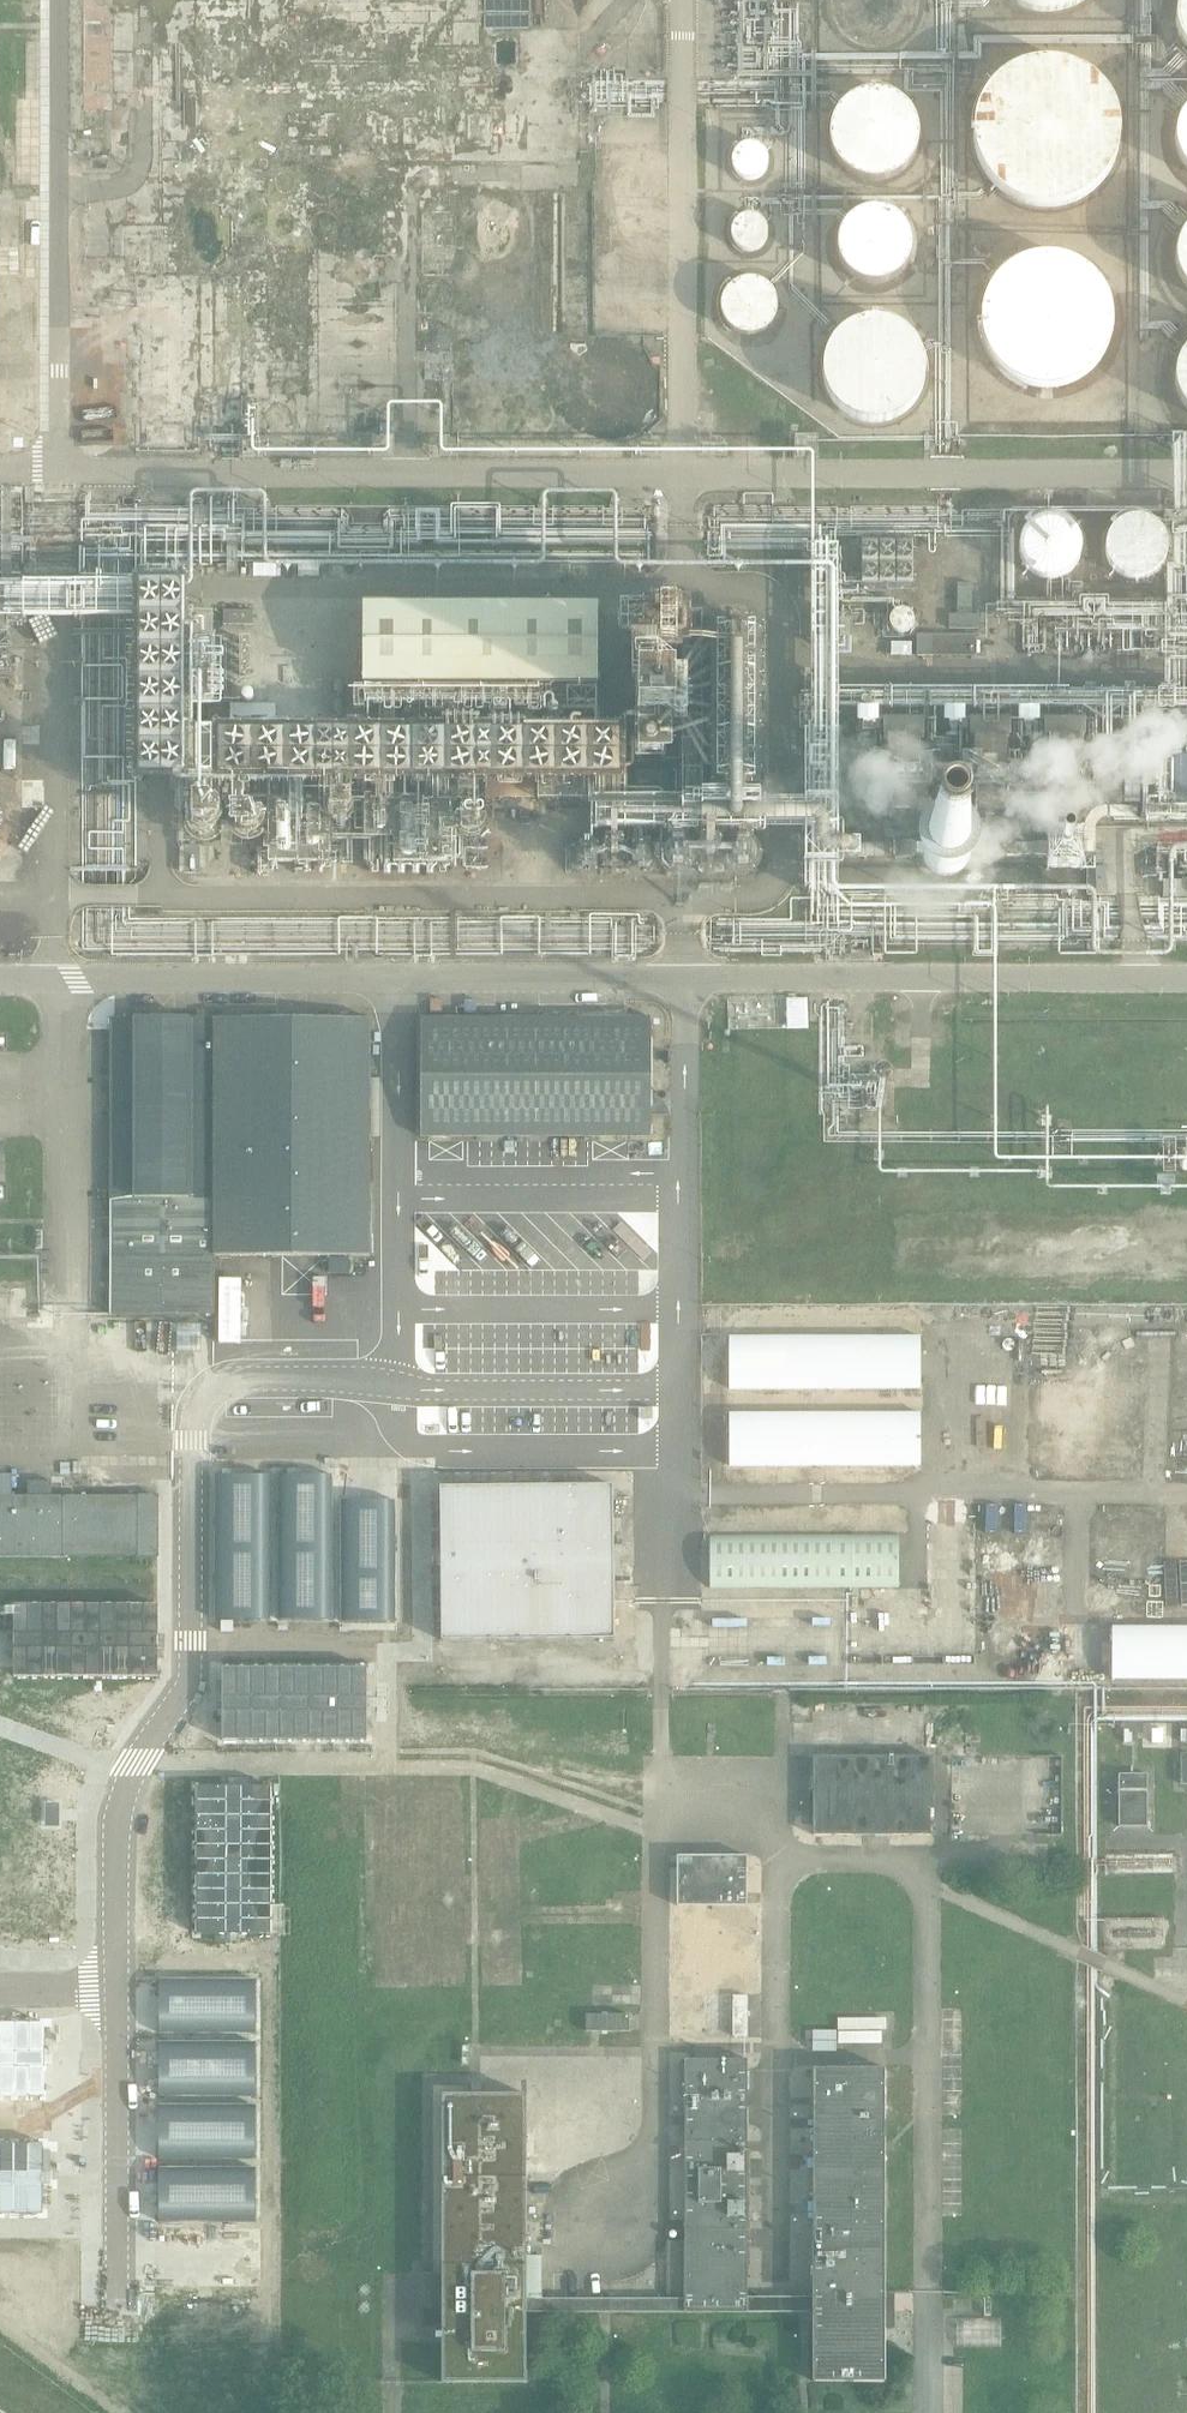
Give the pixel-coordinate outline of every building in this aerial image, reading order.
[(1085,17),(1091,0),(1036,0),(1085,17)] [(617,20),(617,42),(643,42),(643,20),(617,20)] [(898,38),(898,25),(872,25),(872,39),(898,38)] [(1112,124),(1098,64),(1041,61),(985,73),(981,132),(997,200),(1050,203),(1110,189),(1115,116),(1113,107),(1112,124)] [(911,175),(914,93),(839,91),(837,172),(911,175)] [(767,173),(761,142),(736,146),(741,177),(767,173)] [(903,213),(851,211),(848,277),(900,279),(903,213)] [(737,214),(737,246),(764,246),(764,214),(737,214)] [(991,269),(987,334),(1001,381),(1055,384),(1107,369),(1110,316),(1093,258),(1041,254),(991,269)] [(738,336),(782,322),(766,274),(722,289),(738,336)] [(931,402),(906,313),(822,336),(847,425),(931,402)] [(1086,549),(1086,548),(1086,542),(1084,536),(1081,531),(1077,526),(1072,521),(1067,519),(1056,516),(1052,516),(1044,517),(1038,520),(1033,524),(1029,528),(1025,534),(1023,541),(1022,547),(1022,553),(1024,559),(1027,565),(1030,569),(1034,573),(1040,577),(1047,580),(1052,580),(1058,580),(1065,579),(1070,576),(1076,572),(1080,567),(1083,562),(1085,555),(1086,549)] [(1169,551),(1169,550),(1169,544),(1166,537),(1163,532),(1159,527),(1155,523),(1149,520),(1143,519),(1135,518),(1129,519),(1123,522),(1114,528),(1110,532),(1107,539),(1105,545),(1105,551),(1106,557),(1108,564),(1112,570),(1116,574),(1122,578),(1127,581),(1134,582),(1140,582),(1151,579),(1157,575),(1161,572),(1167,563),(1169,556),(1169,551)] [(971,588),(956,588),(956,615),(948,615),(948,628),(978,627),(978,615),(971,615),(971,588)] [(598,607),(365,607),(364,687),(598,687),(598,607)] [(201,639),(204,657),(232,652),(229,635),(201,639)] [(917,656),(977,656),(977,636),(917,635),(917,656)] [(223,698),(223,706),(212,706),(212,715),(232,715),(232,698),(223,698)] [(891,784),(891,808),(925,807),(924,786),(938,786),(938,760),(925,760),(925,718),(883,718),(884,784),(891,784)] [(1052,722),(1049,780),(1096,782),(1096,763),(1081,763),(1082,732),(1060,731),(1060,722),(1052,722)] [(1007,800),(1010,734),(975,733),(973,779),(974,779),(973,799),(1007,800)] [(928,825),(936,881),(970,876),(962,820),(928,825)] [(1163,897),(1186,897),(1186,880),(1163,880),(1163,897)] [(110,1018),(110,1291),(110,1315),(216,1314),(217,1256),(371,1256),(372,1019),(215,1018),(215,1017),(110,1018)] [(652,1138),(653,1018),(422,1018),(421,1138),(563,1138),(628,1138),(652,1138)] [(25,1094),(0,1094),(0,1125),(26,1125),(25,1094)] [(223,1340),(243,1340),(243,1320),(242,1276),(222,1276),(223,1340)] [(1007,1323),(932,1319),(932,1337),(954,1338),(1006,1340),(1007,1323)] [(921,1388),(922,1334),(727,1336),(728,1387),(921,1388)] [(919,1466),(918,1413),(729,1413),(729,1466),(919,1466)] [(159,1557),(160,1495),(138,1495),(13,1495),(13,1474),(0,1474),(0,1557),(159,1557)] [(270,1476),(216,1476),(216,1621),(270,1621),(270,1476)] [(333,1476),(279,1476),(278,1621),(332,1621),(333,1476)] [(55,1492),(55,1480),(30,1479),(30,1491),(55,1492)] [(612,1486),(441,1487),(441,1638),(612,1638),(612,1486)] [(396,1501),(342,1500),(341,1622),(396,1622),(396,1501)] [(710,1535),(710,1588),(899,1588),(899,1535),(710,1535)] [(159,1606),(15,1605),(15,1677),(159,1677),(159,1606)] [(1110,1683),(1186,1683),(1186,1629),(1112,1629),(1111,1659),(1110,1683)] [(367,1672),(221,1672),(221,1745),(367,1745),(367,1672)] [(813,1757),(813,1835),(931,1835),(931,1757),(813,1757)] [(1149,1827),(1149,1774),(1120,1774),(1120,1827),(1149,1827)] [(272,1784),(198,1784),(198,1934),(272,1934),(272,1784)] [(748,1907),(748,1856),(678,1856),(678,1906),(748,1907)] [(257,1979),(160,1980),(160,2034),(257,2034),(257,1979)] [(587,2015),(587,2031),(630,2031),(630,2014),(587,2015)] [(886,2029),(886,2018),(838,2018),(838,2029),(886,2029)] [(837,2049),(837,2030),(805,2030),(805,2049),(837,2049)] [(882,2043),(882,2031),(838,2031),(838,2044),(882,2043)] [(257,2042),(160,2042),(160,2097),(257,2096),(257,2042)] [(685,2060),(686,2241),(667,2242),(667,2299),(667,2312),(748,2312),(748,2297),(748,2060),(685,2060)] [(813,2068),(814,2297),(814,2312),(814,2382),(885,2381),(885,2331),(895,2331),(895,2294),(885,2294),(885,2068),(813,2068)] [(527,2095),(443,2095),(443,2383),(527,2382),(527,2312),(542,2312),(542,2299),(542,2257),(527,2256),(527,2095)] [(257,2105),(160,2106),(160,2160),(257,2160),(257,2105)] [(257,2168),(160,2168),(160,2222),(257,2222),(257,2168)] [(814,2312),(814,2297),(748,2297),(748,2312),(814,2312)] [(667,2312),(667,2299),(542,2299),(542,2312),(667,2312)]
